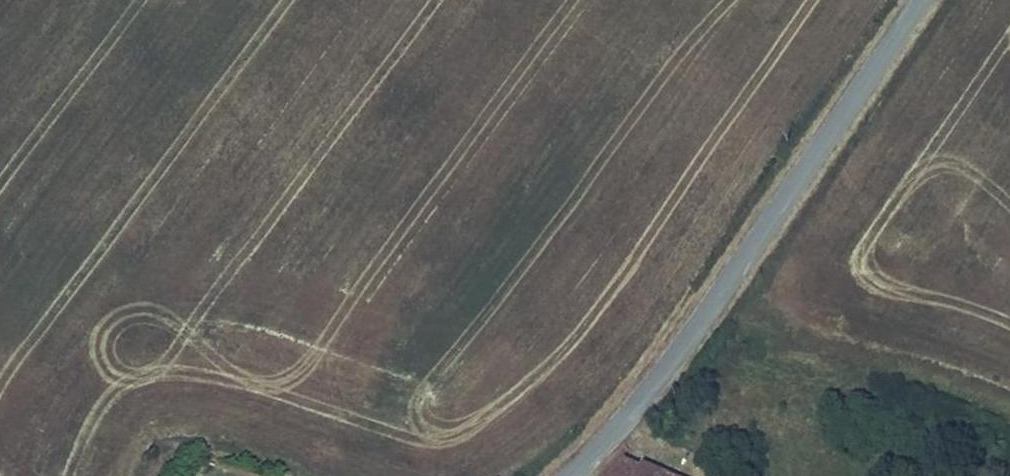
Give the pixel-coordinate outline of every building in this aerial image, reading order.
[(622,459),(606,475),(632,475),(637,465),(622,459)] [(632,475),(663,475),(637,465),(632,475)]
